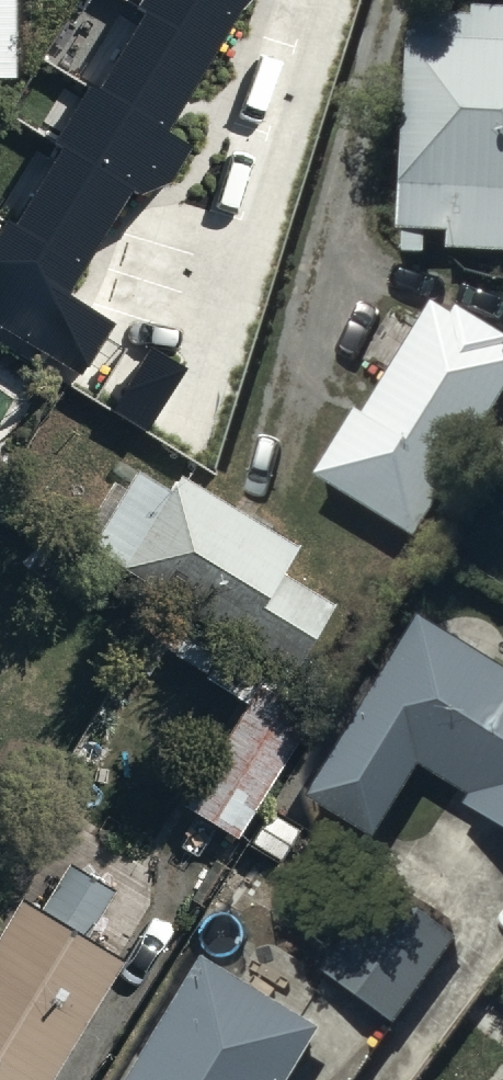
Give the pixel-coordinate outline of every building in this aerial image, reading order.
[(0,241),(0,324),(86,375),(114,329),(73,304),(134,202),(167,189),(191,149),(170,137),(251,0),(145,0),(0,241)] [(428,21),(427,44),(418,44),(408,241),(415,241),(414,265),(437,265),(438,240),(461,241),(461,264),(502,265),(502,17),(483,16),(483,23),(428,21)] [(320,488),(419,549),(502,414),(502,343),(465,319),(459,328),(439,315),(369,427),(361,422),(320,488)] [(188,373),(154,351),(120,402),(154,425),(188,373)] [(13,488),(0,480),(0,509),(13,488)] [(139,480),(94,558),(174,605),(146,652),(210,689),(234,648),(294,683),(351,585),(180,485),(171,499),(139,480)] [(313,797),(379,843),(426,776),(469,806),(461,817),(502,846),(502,679),(431,629),(313,797)] [(189,815),(239,847),(304,748),(254,716),(189,815)] [(321,986),(395,1037),(458,946),(385,895),(321,986)] [(25,918),(0,961),(0,1079),(66,1079),(127,977),(25,918)] [(135,1079),(301,1079),(325,1043),(205,968),(135,1079)]
